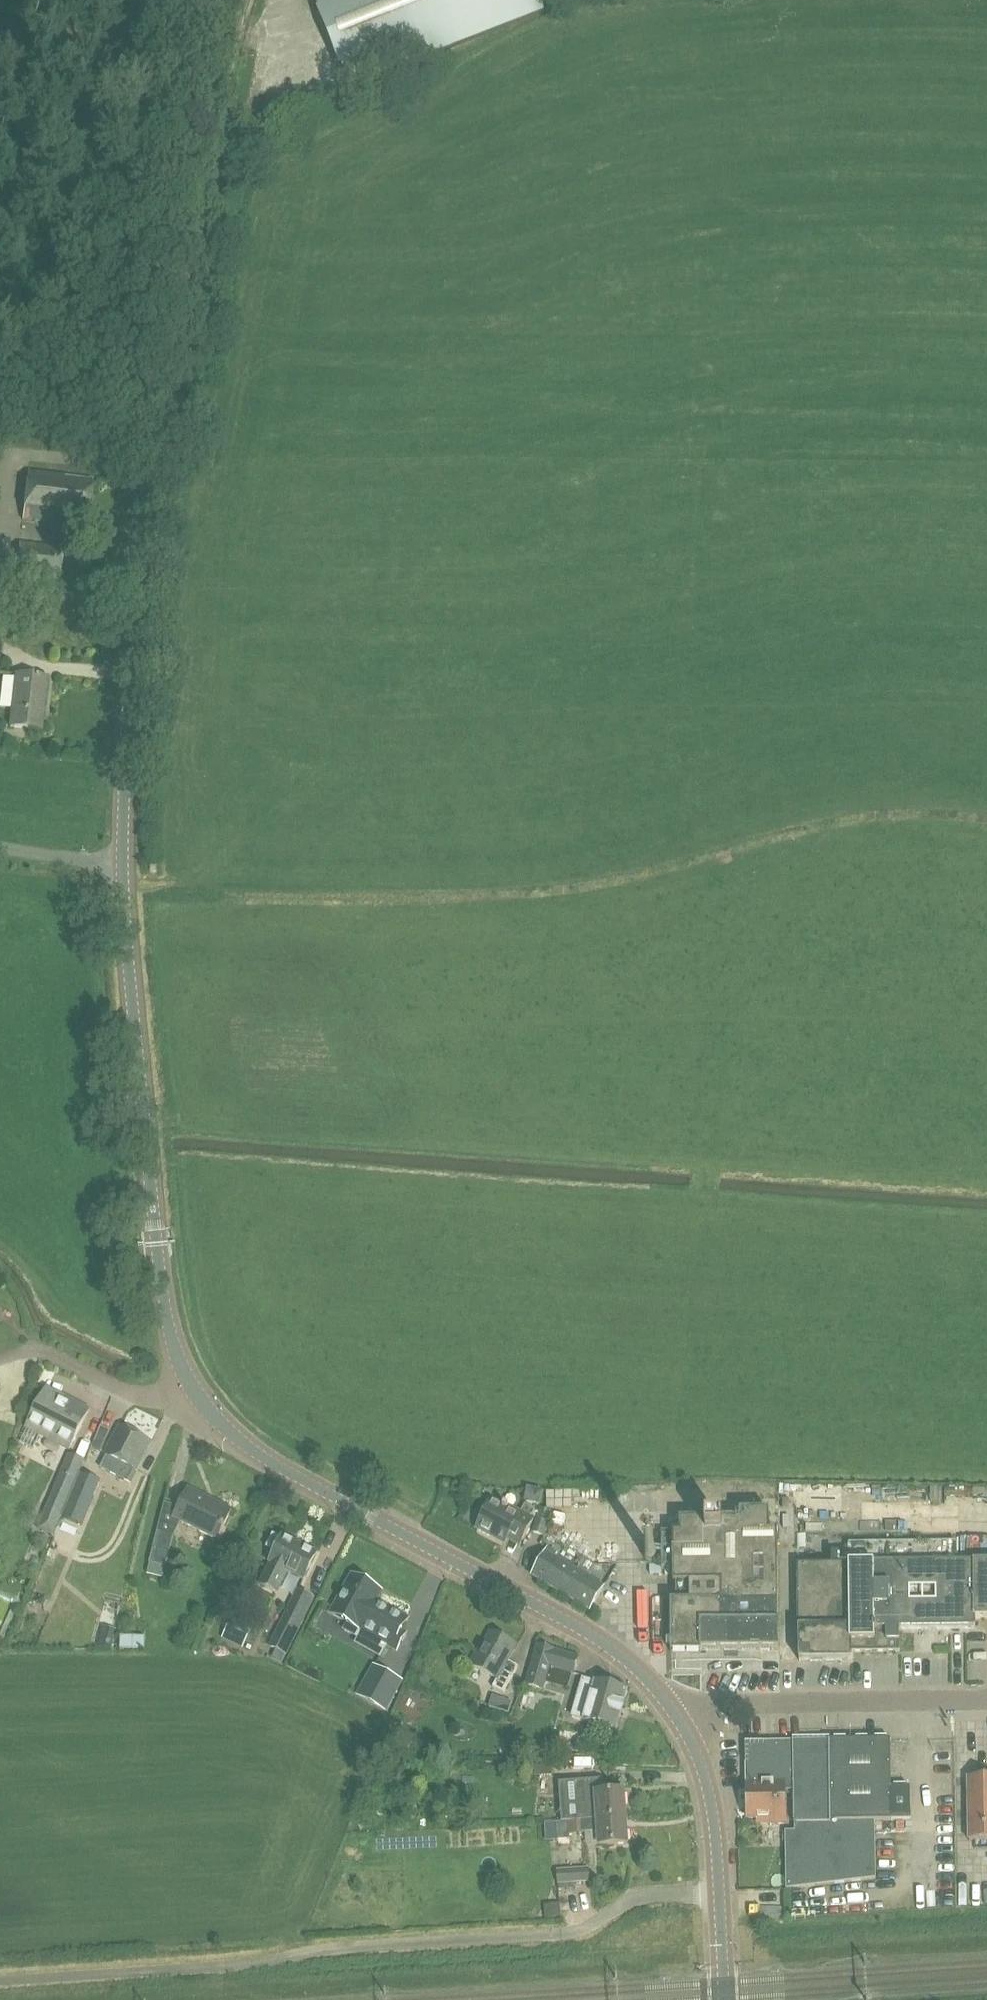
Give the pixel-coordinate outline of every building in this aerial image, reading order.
[(354,82),(541,9),(538,0),(321,0),(354,82)] [(87,525),(92,480),(64,477),(64,475),(28,471),(23,519),(59,523),(59,522),(87,525)] [(59,583),(63,548),(20,542),(16,578),(59,583)] [(41,729),(47,677),(16,674),(10,726),(41,729)] [(47,1388),(34,1413),(26,1429),(68,1451),(89,1410),(47,1388)] [(129,1483),(151,1442),(119,1425),(104,1454),(108,1456),(103,1464),(108,1467),(106,1471),(129,1483)] [(93,1451),(99,1432),(89,1428),(83,1447),(93,1451)] [(54,1536),(69,1497),(73,1489),(85,1460),(68,1454),(56,1483),(53,1490),(52,1490),(37,1529),(54,1536)] [(708,1475),(694,1477),(701,1515),(715,1513),(708,1475)] [(149,1563),(146,1572),(163,1577),(165,1567),(173,1535),(180,1522),(217,1540),(232,1510),(188,1488),(174,1516),(162,1514),(158,1531),(157,1531),(149,1563)] [(75,1495),(66,1515),(76,1521),(85,1499),(75,1495)] [(519,1538),(534,1509),(525,1504),(520,1513),(505,1504),(503,1506),(492,1500),(476,1528),(504,1544),(510,1533),(519,1538)] [(802,1537),(801,1503),(786,1503),(787,1538),(802,1537)] [(544,1536),(546,1530),(552,1512),(541,1509),(532,1532),(544,1536)] [(680,1532),(669,1532),(662,1532),(662,1549),(662,1567),(673,1567),(673,1574),(673,1585),(676,1585),(676,1602),(671,1602),(671,1652),(701,1652),(701,1650),(778,1650),(777,1531),(769,1531),(769,1514),(766,1512),(740,1511),(740,1519),(680,1520),(680,1532)] [(317,1553),(283,1535),(282,1538),(273,1534),(267,1547),(275,1551),(270,1563),(261,1581),(274,1588),(283,1570),(304,1580),(317,1553)] [(532,1576),(561,1593),(574,1570),(554,1558),(557,1554),(547,1548),(544,1553),(545,1554),(532,1576)] [(986,1619),(986,1563),(850,1564),(850,1553),(832,1553),(832,1564),(798,1565),(798,1661),(851,1660),(851,1652),(899,1652),(899,1629),(975,1628),(975,1619),(986,1619)] [(590,1610),(600,1594),(603,1588),(600,1585),(588,1578),(590,1575),(579,1568),(577,1572),(574,1570),(561,1593),(568,1598),(569,1598),(590,1610)] [(364,1632),(398,1649),(406,1634),(401,1631),(408,1619),(368,1598),(374,1587),(352,1576),(332,1614),(348,1623),(345,1630),(360,1639),(364,1632)] [(294,1637),(298,1629),(313,1598),(298,1591),(278,1630),(294,1637)] [(97,1643),(112,1647),(118,1625),(103,1622),(97,1643)] [(250,1646),(253,1629),(235,1626),(232,1643),(250,1646)] [(285,1654),(294,1637),(278,1630),(270,1646),(285,1654)] [(503,1693),(518,1666),(508,1660),(516,1645),(491,1632),(484,1644),(481,1643),(470,1664),(497,1679),(492,1687),(503,1693)] [(146,1637),(121,1635),(120,1649),(145,1651),(146,1637)] [(545,1683),(568,1689),(572,1673),(573,1674),(577,1657),(538,1646),(527,1685),(543,1689),(545,1683)] [(355,1695),(386,1712),(404,1680),(372,1663),(355,1695)] [(616,1729),(627,1692),(583,1679),(572,1717),(616,1729)] [(488,1707),(508,1714),(512,1702),(492,1695),(488,1707)] [(598,1733),(592,1743),(607,1752),(614,1743),(598,1733)] [(786,1890),(787,1890),(819,1885),(875,1878),(875,1830),(831,1831),(831,1823),(867,1822),(867,1820),(909,1819),(909,1788),(890,1788),(890,1740),(848,1740),(744,1742),(745,1782),(747,1782),(748,1818),(768,1818),(768,1822),(785,1822),(784,1791),(793,1791),(794,1824),(795,1824),(795,1832),(785,1832),(786,1890)] [(968,1777),(969,1840),(986,1840),(986,1777),(968,1777)] [(585,1820),(597,1820),(595,1793),(602,1793),(602,1781),(558,1785),(561,1822),(585,1820)] [(595,1793),(597,1820),(625,1817),(623,1791),(602,1793),(595,1793)] [(599,1846),(627,1843),(625,1817),(597,1820),(599,1846)] [(561,1822),(557,1823),(546,1823),(547,1842),(558,1841),(557,1833),(569,1832),(569,1834),(586,1833),(585,1820),(561,1822)] [(901,1823),(902,1838),(913,1837),(911,1822),(901,1823)] [(558,1884),(590,1882),(589,1867),(556,1869),(558,1884)] [(559,1903),(543,1905),(544,1919),(561,1918),(559,1903)]
